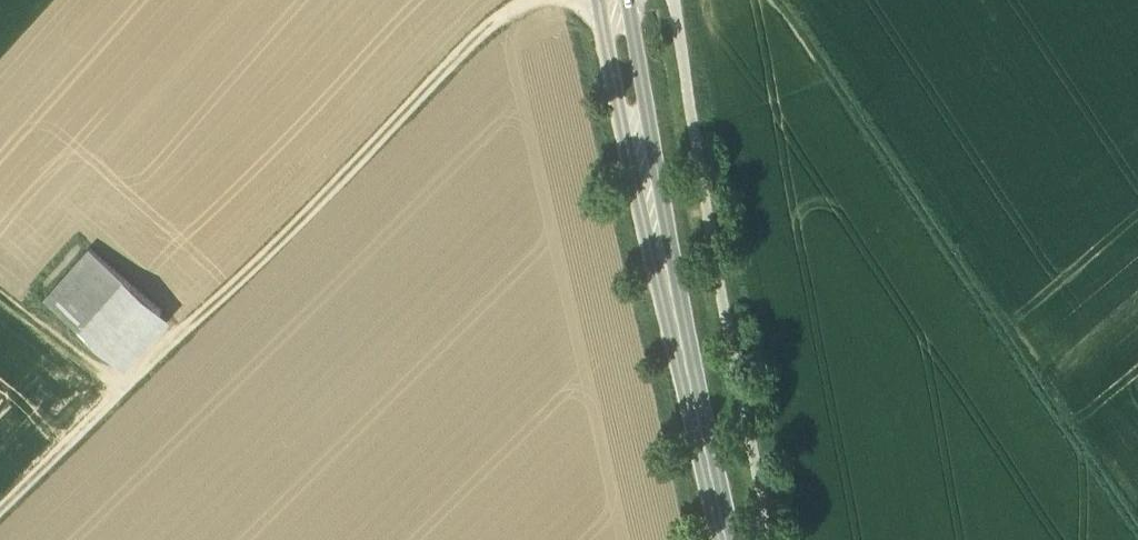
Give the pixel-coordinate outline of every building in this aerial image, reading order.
[(86,251),(43,300),(125,373),(169,324),(86,251)]
